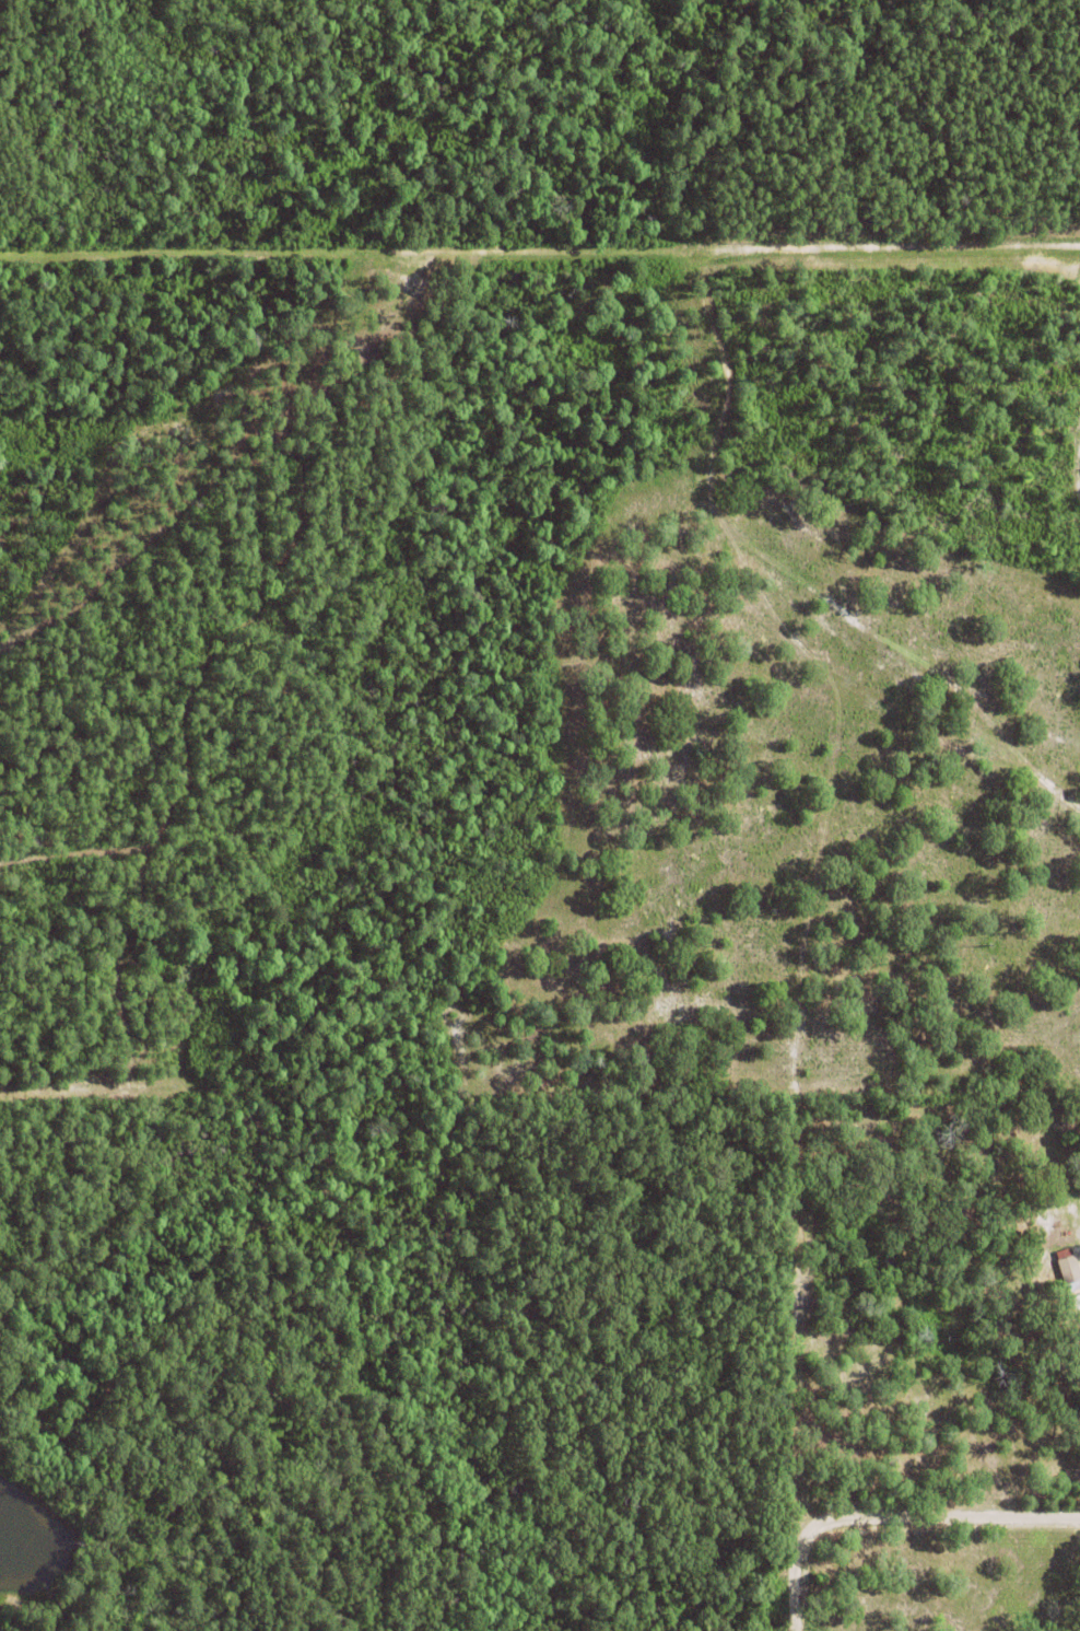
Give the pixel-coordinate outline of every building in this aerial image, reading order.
[(1057,1234),(1061,1232),(1066,1239),(1060,1242),(1057,1234)] [(1075,1257),(1079,1275),(1079,1291),(1068,1295),(1066,1288),(1065,1289),(1056,1262),(1058,1262),(1056,1255),(1070,1249),(1073,1257),(1075,1257)]
